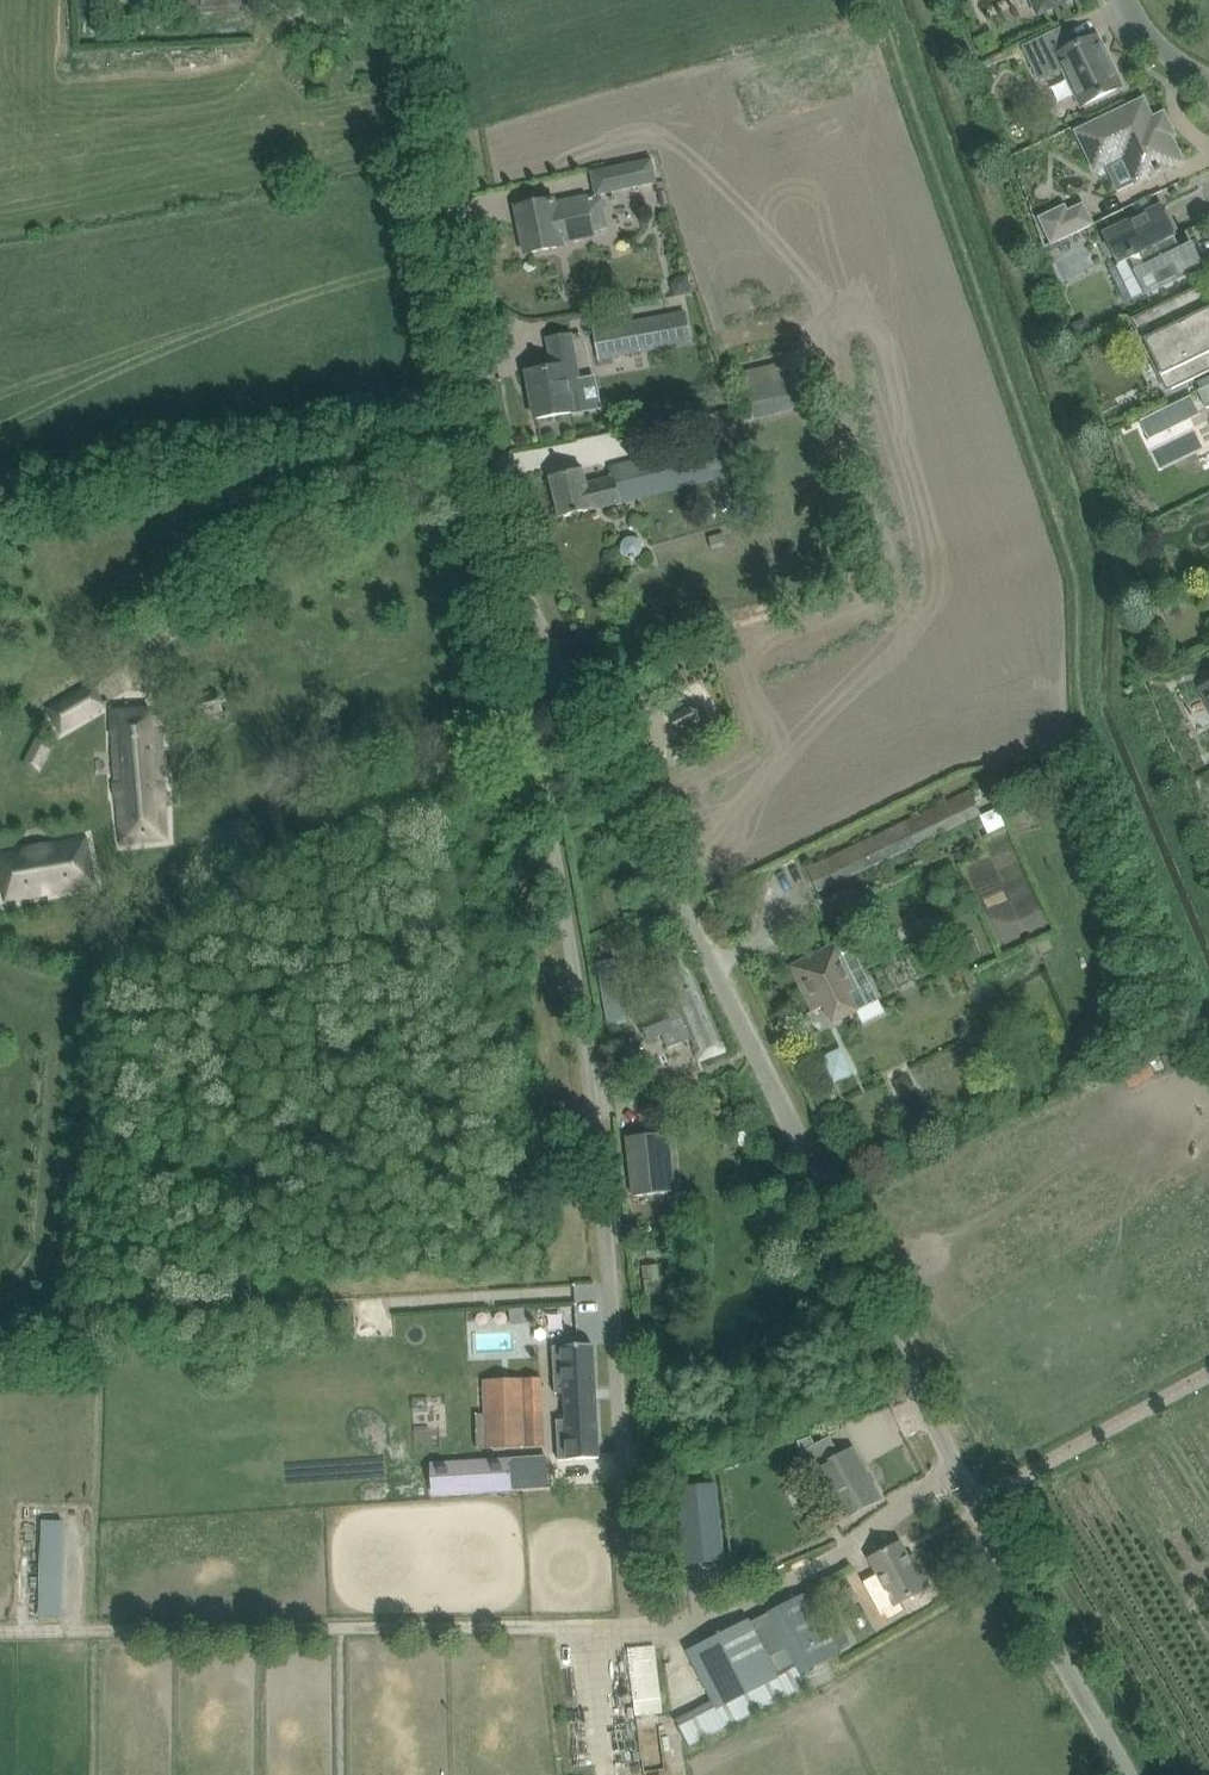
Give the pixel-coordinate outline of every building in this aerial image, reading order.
[(1039,11),(1063,0),(1034,0),(1039,11)] [(1039,80),(1063,69),(1081,107),(1122,87),(1097,35),(1071,48),(1062,28),(1023,47),(1039,80)] [(1143,101),(1077,132),(1093,165),(1102,161),(1104,164),(1116,190),(1135,181),(1136,183),(1181,161),(1171,139),(1177,135),(1165,111),(1151,118),(1143,101)] [(651,159),(613,166),(618,188),(655,181),(651,159)] [(554,200),(516,207),(525,254),(563,247),(562,242),(594,235),(593,233),(609,229),(603,195),(554,204),(554,200)] [(1038,218),(1051,245),(1094,224),(1083,203),(1068,211),(1065,205),(1038,218)] [(1104,234),(1119,265),(1130,260),(1146,293),(1201,267),(1192,246),(1181,251),(1160,207),(1104,234)] [(1064,275),(1094,262),(1089,252),(1075,258),(1073,253),(1057,260),(1064,275)] [(676,278),(672,286),(674,295),(691,292),(688,276),(676,278)] [(1144,314),(1157,342),(1151,345),(1172,389),(1208,371),(1208,300),(1202,286),(1144,314)] [(600,358),(674,345),(691,341),(686,313),(595,330),(600,358)] [(553,368),(530,372),(535,399),(532,399),(536,419),(572,412),(567,384),(579,382),(571,335),(548,339),(553,368)] [(749,391),(754,413),(796,402),(791,381),(749,391)] [(1198,391),(1206,409),(1208,407),(1208,385),(1198,391)] [(1197,413),(1189,397),(1172,405),(1179,422),(1197,413)] [(573,471),(550,477),(560,518),(583,512),(640,498),(714,480),(715,483),(734,479),(733,475),(739,473),(730,438),(705,444),(612,467),(614,478),(587,485),(583,469),(573,471)] [(621,538),(619,543),(620,548),(622,553),(627,556),(632,557),(637,555),(641,552),(643,547),(642,542),(640,537),(635,534),(630,533),(625,535),(621,538)] [(104,706),(94,689),(54,712),(64,730),(104,706)] [(218,691),(191,698),(197,718),(223,711),(218,691)] [(670,716),(669,716),(677,733),(678,732),(675,724),(679,722),(686,738),(688,737),(687,735),(699,729),(700,731),(702,730),(701,728),(703,727),(702,726),(699,727),(698,724),(706,720),(706,719),(704,720),(699,711),(701,710),(701,709),(692,713),(691,710),(694,709),(693,707),(691,708),(690,706),(689,707),(690,709),(671,718),(670,716)] [(151,710),(113,712),(114,766),(116,795),(117,795),(123,843),(166,839),(163,718),(151,718),(151,710)] [(36,738),(24,763),(41,771),(53,746),(36,738)] [(807,869),(818,891),(981,812),(971,791),(807,869)] [(6,902),(94,884),(85,840),(0,857),(0,869),(6,902)] [(832,947),(800,963),(796,965),(809,992),(805,994),(814,1011),(806,1014),(807,1016),(825,1007),(833,1023),(854,1013),(846,996),(855,991),(832,947)] [(616,959),(597,963),(608,1025),(627,1022),(616,964),(616,959)] [(667,1011),(641,1021),(649,1041),(663,1036),(668,1048),(691,1039),(700,1061),(724,1051),(703,1000),(701,995),(687,961),(687,960),(658,971),(674,1009),(667,1012),(667,1011)] [(672,1192),(665,1133),(627,1137),(634,1197),(672,1192)] [(525,1325),(524,1309),(510,1310),(510,1325),(525,1325)] [(563,1346),(552,1347),(555,1394),(566,1394),(566,1401),(567,1420),(556,1420),(558,1461),(569,1460),(575,1460),(599,1459),(593,1345),(569,1346),(563,1346)] [(485,1380),(486,1414),(544,1412),(542,1378),(485,1380)] [(849,1451),(821,1466),(848,1516),(876,1501),(849,1451)] [(488,1461),(432,1464),(434,1494),(489,1491),(510,1490),(508,1459),(488,1461)] [(716,1485),(678,1489),(686,1565),(724,1561),(716,1485)] [(44,1520),(41,1615),(66,1616),(69,1520),(44,1520)] [(896,1606),(908,1599),(929,1588),(915,1562),(911,1564),(900,1543),(871,1559),(887,1589),(870,1598),(878,1613),(895,1604),(896,1606)] [(839,1654),(823,1621),(808,1593),(769,1612),(792,1658),(767,1671),(750,1638),(716,1657),(707,1640),(690,1649),(720,1704),(677,1725),(687,1746),(806,1685),(800,1674),(839,1654)] [(631,1646),(632,1671),(657,1670),(656,1645),(631,1646)]
